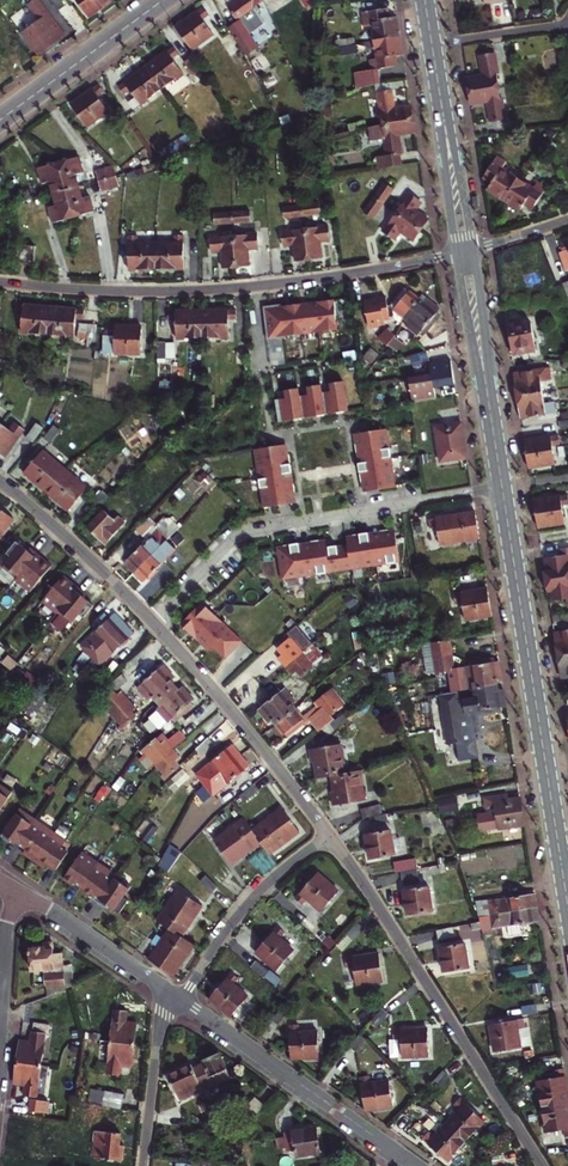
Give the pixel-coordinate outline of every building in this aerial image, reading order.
[(25,33),(40,54),(61,40),(67,36),(42,0),(29,0),(43,20),(25,33)] [(114,0),(80,0),(91,16),(101,10),(114,0)] [(266,1),(266,0),(244,0),(241,2),(232,9),(241,22),(231,29),(246,55),(259,46),(250,33),(265,24),(255,9),(266,1)] [(205,21),(212,16),(206,8),(191,19),(179,28),(195,49),(215,35),(205,21)] [(364,13),(365,22),(373,20),(376,40),(402,35),(401,26),(399,16),(391,18),(390,9),(364,13)] [(227,59),(238,53),(227,34),(221,37),(225,43),(219,46),(227,59)] [(404,46),(402,35),(376,40),(379,59),(371,60),(373,70),(380,68),(399,66),(397,56),(405,55),(404,46)] [(341,39),(343,54),(360,51),(358,36),(341,39)] [(163,90),(185,74),(175,59),(181,55),(181,54),(176,47),(155,62),(149,66),(147,67),(163,90)] [(181,55),(190,67),(198,62),(189,48),(181,54),(181,55)] [(498,86),(496,73),(499,73),(496,53),(480,56),(482,66),(483,74),(468,77),(470,90),(498,86)] [(142,105),(163,90),(147,67),(136,76),(121,87),(126,94),(132,90),(142,105)] [(373,70),(359,72),(364,87),(378,83),(382,82),(380,68),(373,70)] [(379,86),(379,89),(394,86),(394,83),(393,80),(382,82),(378,83),(379,86)] [(107,82),(101,86),(106,93),(111,88),(107,82)] [(111,112),(101,97),(106,93),(101,86),(100,86),(99,87),(87,96),(73,106),(89,128),(111,112)] [(415,117),(413,106),(398,108),(396,98),(394,86),(379,89),(382,110),(384,110),(386,122),(415,117)] [(470,90),(472,103),(487,101),(489,112),(490,120),(506,118),(503,99),(500,99),(498,86),(470,90)] [(331,100),(324,101),(325,116),(333,115),(331,100)] [(120,125),(129,119),(123,109),(114,114),(120,125)] [(379,167),(404,162),(403,153),(405,153),(403,143),(402,133),(417,131),(415,117),(386,122),(370,126),(372,138),(386,136),(389,155),(378,157),(379,167)] [(358,122),(360,129),(366,128),(364,120),(358,122)] [(352,132),(360,129),(358,122),(350,124),(352,132)] [(504,199),(519,176),(503,167),(508,161),(499,155),(489,169),(485,176),(493,182),(488,188),(504,199)] [(81,188),(78,176),(85,174),(82,165),(81,159),(61,164),(69,192),(81,188)] [(168,168),(177,165),(175,159),(166,161),(168,168)] [(43,176),(46,184),(53,182),(57,195),(69,192),(61,164),(42,169),(43,176)] [(118,177),(116,168),(99,173),(101,182),(118,177)] [(538,181),(534,187),(519,176),(504,199),(520,209),(524,203),(532,208),(536,202),(547,186),(538,181)] [(104,192),(121,187),(118,177),(101,182),(104,192)] [(386,185),(394,190),(399,193),(404,185),(392,177),(386,185)] [(386,185),(376,200),(385,205),(394,190),(386,185)] [(81,188),(69,192),(76,217),(87,214),(96,212),(91,197),(84,199),(81,188)] [(19,196),(22,205),(37,201),(34,192),(19,196)] [(76,217),(69,192),(57,195),(60,206),(52,208),(57,223),(64,221),(76,217)] [(423,202),(410,194),(405,202),(407,203),(399,215),(423,230),(430,218),(426,215),(417,210),(423,202)] [(361,198),(353,199),(356,214),(363,212),(361,198)] [(385,205),(376,200),(375,201),(367,214),(375,220),(385,205)] [(321,203),(305,205),(306,215),(323,213),(321,203)] [(286,207),(287,218),(306,215),(305,205),(286,207)] [(252,222),(251,212),(233,213),(234,224),(252,222)] [(11,231),(9,213),(0,214),(0,227),(0,232),(11,231)] [(234,224),(233,213),(215,215),(216,225),(234,224)] [(399,215),(392,225),(390,224),(385,232),(397,240),(403,232),(412,238),(415,240),(423,230),(399,215)] [(173,235),(178,235),(182,235),(182,231),(187,231),(187,218),(172,219),(173,235)] [(318,229),(308,230),(311,258),(317,257),(324,256),(322,241),(331,240),(329,224),(318,226),(318,229)] [(284,231),(286,246),(296,245),(298,260),(304,259),(311,258),(308,230),(294,232),(294,229),(284,231)] [(247,234),(248,237),(235,238),(238,266),(246,265),(252,265),(250,249),(259,248),(258,233),(247,234)] [(140,235),(131,235),(131,269),(146,269),(158,269),(158,244),(141,244),(140,235)] [(178,244),(158,244),(158,269),(175,269),(187,268),(187,235),(182,235),(178,235),(178,244)] [(224,252),(225,267),(230,267),(238,266),(235,238),(224,239),(224,237),(213,237),(215,253),(224,252)] [(22,246),(20,264),(36,265),(38,248),(22,246)] [(564,252),(560,253),(566,270),(567,269),(567,250),(564,252)] [(404,324),(406,319),(413,308),(420,299),(412,292),(411,294),(408,291),(404,295),(394,308),(397,311),(396,312),(393,316),(398,319),(404,324)] [(283,304),(285,321),(330,315),(331,329),(342,328),(338,299),(327,301),(298,304),(286,306),(285,304),(283,304)] [(434,325),(442,315),(439,313),(441,309),(433,303),(429,299),(425,303),(420,299),(413,308),(434,325)] [(389,300),(367,305),(372,331),(387,328),(387,323),(398,319),(393,316),(396,312),(397,311),(394,308),(390,310),(389,300)] [(286,336),(285,321),(283,304),(273,306),(269,306),(273,337),(274,337),(277,365),(290,364),(286,336)] [(24,332),(50,334),(52,308),(27,306),(18,305),(17,314),(25,315),(24,332)] [(50,334),(50,335),(48,352),(75,354),(76,335),(78,319),(85,320),(86,311),(74,310),(52,308),(50,334)] [(413,308),(406,319),(410,323),(408,326),(421,336),(424,332),(427,334),(430,330),(434,325),(413,308)] [(224,310),(204,310),(205,338),(231,337),(231,319),(238,319),(238,309),(224,310)] [(205,338),(204,310),(183,310),(171,311),(171,320),(179,320),(179,338),(205,338)] [(290,335),(289,334),(331,329),(330,315),(285,321),(286,336),(290,335)] [(512,335),(510,337),(510,340),(511,343),(514,345),(515,353),(536,350),(532,322),(526,323),(526,321),(517,322),(518,324),(511,325),(512,335)] [(117,353),(143,353),(144,326),(131,326),(110,326),(110,335),(118,335),(117,353)] [(384,341),(392,347),(399,338),(391,332),(384,341)] [(399,338),(392,347),(400,353),(407,344),(399,338)] [(168,358),(168,341),(160,341),(160,358),(168,358)] [(97,364),(98,348),(80,348),(80,356),(88,357),(88,364),(97,364)] [(435,376),(438,388),(457,384),(455,373),(454,361),(433,365),(435,376)] [(544,390),(542,378),(551,377),(550,367),(515,372),(517,385),(519,394),(544,390)] [(412,380),(417,403),(440,398),(439,393),(438,388),(435,376),(412,380)] [(345,412),(340,382),(327,384),(328,392),(318,393),(321,415),(334,414),(345,412)] [(321,415),(318,393),(317,385),(303,388),(304,396),(296,398),(299,419),(310,417),(321,415)] [(95,388),(86,387),(85,397),(94,399),(95,388)] [(299,419),(296,398),(294,389),(281,392),(283,399),(272,401),(275,423),(288,421),(299,419)] [(544,390),(519,394),(520,407),(522,416),(557,411),(555,401),(545,402),(544,390)] [(44,423),(37,418),(27,433),(33,437),(44,423)] [(27,429),(17,422),(12,429),(5,424),(0,430),(0,451),(7,456),(27,429)] [(466,439),(464,423),(437,426),(442,461),(469,457),(466,439)] [(46,437),(52,442),(62,430),(56,425),(46,437)] [(396,487),(386,429),(357,434),(358,439),(358,444),(356,444),(357,453),(360,452),(361,457),(362,467),(363,474),(360,474),(362,482),(365,481),(366,488),(366,492),(396,487)] [(560,444),(559,436),(526,440),(528,453),(530,466),(555,463),(553,445),(560,444)] [(285,448),(255,453),(264,511),(294,506),(293,501),(292,496),(296,495),(294,487),(291,488),(290,484),(288,469),(288,467),(291,466),(290,458),(286,459),(286,454),(285,448)] [(46,450),(27,473),(37,482),(49,492),(69,469),(46,450)] [(72,511),(91,488),(69,469),(49,492),(61,502),(72,511)] [(212,481),(205,473),(198,480),(206,488),(212,481)] [(107,491),(96,502),(102,507),(112,496),(107,491)] [(535,499),(537,514),(539,526),(565,522),(563,504),(567,503),(567,494),(535,499)] [(100,536),(107,544),(128,523),(121,516),(124,512),(120,509),(125,504),(116,495),(106,506),(109,509),(91,527),(100,536)] [(17,519),(4,508),(0,505),(0,539),(17,519)] [(480,526),(478,511),(462,514),(431,519),(433,528),(440,527),(442,545),(482,539),(480,526)] [(160,531),(169,541),(181,528),(171,519),(165,517),(155,526),(160,531)] [(417,538),(425,536),(422,517),(414,519),(417,538)] [(140,528),(129,539),(135,545),(146,533),(140,528)] [(283,580),(400,562),(396,533),(393,533),(389,534),(389,530),(353,535),(354,539),(350,540),(347,540),(348,545),(337,546),(327,547),(327,543),(323,543),(320,544),(320,540),(311,542),(312,547),(293,550),(292,544),(284,546),(285,549),(281,550),(278,550),(283,580)] [(137,573),(169,541),(160,531),(141,551),(140,549),(131,558),(132,560),(128,564),(132,568),(137,573)] [(22,544),(18,541),(9,553),(13,557),(5,567),(18,578),(17,580),(32,592),(53,566),(46,560),(32,548),(30,551),(22,544)] [(159,569),(178,550),(169,541),(137,573),(142,578),(146,582),(150,578),(152,579),(161,571),(159,569)] [(561,546),(562,555),(548,558),(549,562),(550,566),(545,567),(547,579),(567,576),(567,544),(561,546)] [(70,579),(65,575),(44,602),(58,614),(60,612),(74,623),(81,613),(86,617),(96,605),(92,601),(85,596),(87,593),(70,579)] [(547,579),(549,590),(553,589),(554,595),(555,598),(567,596),(567,576),(547,579)] [(465,602),(468,619),(495,615),(492,601),(490,588),(456,593),(458,603),(465,602)] [(345,602),(351,596),(344,589),(338,595),(345,602)] [(199,607),(195,611),(214,631),(222,623),(203,604),(199,607)] [(214,631),(195,611),(183,624),(185,627),(201,642),(214,631)] [(103,627),(84,645),(85,647),(78,653),(85,661),(92,654),(126,624),(121,618),(117,614),(113,618),(112,617),(102,626),(103,627)] [(241,641),(222,623),(214,631),(233,650),(237,645),(241,641)] [(92,654),(102,665),(114,653),(121,646),(122,648),(132,639),(131,637),(134,633),(131,629),(126,624),(92,654)] [(284,661),(287,666),(307,649),(312,645),(296,627),(290,633),(293,637),(284,645),(280,649),(285,655),(281,658),(284,661)] [(559,654),(567,653),(567,630),(555,632),(557,643),(559,654)] [(219,651),(225,658),(233,650),(214,631),(201,642),(209,650),(213,646),(219,651)] [(351,651),(359,649),(358,639),(349,640),(351,651)] [(453,641),(435,644),(437,658),(455,655),(453,641)] [(294,673),(298,670),(303,676),(316,665),(307,654),(310,652),(307,649),(287,666),(294,673)] [(270,651),(258,661),(263,666),(274,657),(270,651)] [(106,670),(119,658),(114,653),(102,665),(106,670)] [(559,654),(561,667),(562,676),(567,675),(567,653),(559,654)] [(455,655),(437,658),(439,672),(452,670),(457,669),(457,667),(455,655)] [(497,657),(485,659),(489,686),(501,684),(500,678),(505,677),(503,666),(502,660),(497,661),(497,657)] [(475,682),(476,688),(489,686),(485,659),(472,661),(473,665),(469,666),(471,683),(475,682)] [(160,664),(151,672),(169,693),(177,685),(173,680),(177,677),(166,664),(163,667),(161,666),(160,664)] [(471,683),(469,666),(457,667),(457,669),(452,670),(456,691),(476,688),(475,682),(471,683)] [(141,686),(152,699),(155,697),(159,702),(169,693),(151,672),(143,679),(141,681),(144,684),(141,686)] [(113,683),(118,690),(129,681),(124,674),(113,683)] [(501,684),(489,686),(493,713),(505,711),(505,706),(509,706),(507,688),(502,689),(501,684)] [(177,685),(169,693),(186,714),(195,706),(193,704),(192,703),(195,700),(185,687),(181,690),(177,685)] [(480,713),(480,715),(493,713),(489,686),(476,688),(477,693),(473,694),(474,699),(476,710),(480,710),(480,713)] [(103,704),(104,703),(113,713),(131,699),(124,691),(120,694),(115,688),(100,701),(103,704)] [(277,691),(272,696),(290,719),(300,711),(295,705),(299,702),(288,688),(284,692),(280,688),(277,691)] [(322,733),(332,725),(338,721),(333,715),(347,705),(335,690),(318,703),(323,710),(311,719),(322,733)] [(441,695),(450,744),(459,743),(462,762),(482,758),(478,733),(482,732),(479,713),(480,713),(480,710),(476,710),(474,699),(461,701),(459,692),(441,695)] [(186,714),(169,693),(159,702),(163,706),(160,709),(171,722),(174,720),(176,723),(179,721),(186,714)] [(276,721),(280,727),(290,719),(272,696),(262,704),(265,707),(262,710),(267,717),(272,723),(276,721)] [(124,728),(138,716),(134,710),(138,707),(131,699),(113,713),(117,718),(122,724),(121,725),(124,728)] [(291,737),(308,723),(304,719),(305,718),(300,711),(290,719),(280,727),(284,731),(286,734),(287,733),(291,737)] [(350,722),(345,715),(338,721),(332,725),(337,732),(350,722)] [(180,730),(168,741),(174,748),(187,737),(180,730)] [(212,739),(200,750),(209,759),(221,748),(212,739)] [(159,740),(145,753),(147,755),(148,754),(156,764),(174,748),(168,741),(163,745),(159,740)] [(220,756),(198,773),(206,784),(243,756),(237,749),(234,745),(230,748),(229,747),(219,755),(220,756)] [(319,779),(334,777),(349,775),(345,745),(313,750),(315,764),(317,763),(318,770),(319,779)] [(168,779),(182,766),(177,761),(182,757),(174,748),(156,764),(166,775),(165,776),(168,779)] [(237,780),(247,772),(246,770),(251,767),(249,764),(243,756),(206,784),(213,794),(236,778),(237,780)] [(185,768),(174,778),(180,785),(192,775),(185,768)] [(365,772),(349,775),(334,777),(336,785),(337,792),(334,792),(337,806),(369,802),(365,772)] [(0,784),(0,811),(13,792),(0,784)] [(247,802),(260,791),(256,785),(243,795),(247,802)] [(372,786),(373,797),(382,797),(381,785),(372,786)] [(503,828),(528,824),(526,810),(524,797),(511,799),(511,794),(488,798),(490,807),(500,806),(503,828)] [(458,798),(441,802),(443,814),(461,811),(458,798)] [(365,817),(370,816),(384,815),(383,805),(364,807),(365,817)] [(30,826),(35,819),(19,808),(0,836),(5,840),(9,842),(11,839),(18,844),(30,826)] [(254,831),(263,844),(272,855),(286,844),(301,833),(284,809),(254,831)] [(398,822),(397,813),(387,814),(387,823),(398,822)] [(387,814),(384,815),(370,816),(371,824),(387,823),(387,814)] [(42,823),(35,819),(30,826),(37,831),(42,823)] [(209,832),(233,865),(248,855),(263,844),(254,831),(245,819),(227,833),(221,824),(209,832)] [(456,821),(449,822),(450,829),(457,828),(456,821)] [(37,857),(54,832),(42,823),(37,831),(30,826),(18,844),(23,847),(26,849),(37,857)] [(52,867),(56,870),(68,852),(61,848),(67,840),(54,832),(37,857),(48,864),(52,867)] [(370,848),(372,859),(398,856),(395,833),(369,836),(370,848)] [(90,841),(70,869),(75,873),(79,875),(81,872),(88,877),(105,852),(90,841)] [(162,864),(172,871),(184,851),(173,844),(162,864)] [(34,861),(37,857),(26,849),(23,854),(34,861)] [(105,852),(88,877),(94,881),(99,885),(97,888),(105,893),(119,872),(112,867),(118,860),(105,852)] [(48,864),(37,857),(34,861),(45,869),(48,864)] [(398,871),(421,867),(419,857),(396,861),(398,871)] [(112,867),(119,872),(123,866),(124,865),(118,860),(112,867)] [(119,872),(105,893),(112,898),(115,895),(120,899),(127,903),(136,890),(131,887),(139,876),(123,866),(119,872)] [(436,912),(431,870),(405,873),(407,897),(409,914),(436,912)] [(219,872),(214,878),(227,889),(232,883),(219,872)] [(341,893),(320,874),(309,886),(296,901),(302,906),(308,900),(323,913),(341,893)] [(201,883),(213,895),(219,889),(207,877),(201,883)] [(203,908),(178,890),(157,921),(169,929),(182,938),(191,925),(203,908)] [(519,897),(493,901),(495,913),(541,907),(540,899),(539,894),(533,895),(533,893),(519,895),(519,897)] [(483,915),(495,913),(493,901),(493,899),(478,901),(480,904),(483,915)] [(495,913),(483,915),(486,930),(498,928),(497,926),(511,924),(513,934),(524,933),(523,924),(537,923),(536,920),(543,920),(542,915),(541,907),(495,913)] [(320,931),(308,920),(302,927),(315,938),(320,931)] [(365,927),(359,921),(347,934),(353,940),(365,927)] [(281,939),(285,934),(278,928),(267,941),(256,953),(277,971),(295,952),(281,939)] [(184,961),(194,947),(182,938),(169,929),(147,961),(172,978),(175,975),(184,961)] [(437,943),(453,941),(452,933),(436,935),(437,943)] [(140,939),(132,934),(125,946),(132,951),(140,939)] [(31,951),(30,951),(29,955),(31,972),(43,971),(45,998),(67,989),(72,987),(71,967),(62,968),(61,956),(53,957),(52,945),(47,945),(42,945),(42,947),(31,948),(31,951)] [(470,968),(467,945),(442,949),(443,959),(445,972),(470,968)] [(349,967),(356,967),(359,985),(385,981),(381,954),(367,957),(348,959),(349,967)] [(270,973),(257,963),(252,969),(265,979),(270,973)] [(530,965),(512,967),(513,976),(531,974),(530,965)] [(222,984),(209,999),(230,1017),(247,997),(234,985),(238,981),(231,974),(222,984)] [(281,980),(276,976),(272,981),(277,986),(281,980)] [(288,1013),(282,1008),(271,1020),(278,1025),(288,1013)] [(390,1014),(384,1009),(373,1022),(379,1027),(390,1014)] [(136,1032),(137,1023),(127,1022),(128,1013),(116,1011),(113,1042),(135,1044),(136,1032)] [(137,1023),(138,1013),(128,1013),(127,1022),(137,1023)] [(522,1029),(528,1028),(527,1018),(494,1023),(496,1038),(498,1051),(525,1047),(522,1029)] [(20,1043),(18,1063),(42,1066),(45,1035),(49,1036),(50,1026),(34,1024),(32,1036),(31,1044),(20,1043)] [(300,1033),(300,1025),(291,1025),(291,1059),(307,1058),(319,1058),(319,1033),(300,1033)] [(403,1040),(405,1058),(431,1057),(430,1029),(415,1030),(396,1031),(396,1040),(403,1040)] [(367,1040),(362,1034),(350,1047),(356,1052),(367,1040)] [(135,1044),(113,1042),(109,1075),(121,1076),(122,1065),(133,1066),(134,1056),(135,1044)] [(199,1080),(203,1091),(231,1079),(219,1054),(212,1057),(203,1061),(205,1065),(210,1076),(199,1080)] [(41,1076),(42,1069),(42,1066),(18,1063),(16,1085),(27,1086),(26,1091),(26,1096),(38,1098),(40,1083),(41,1076)] [(173,1086),(180,1101),(188,1098),(203,1091),(199,1080),(210,1076),(205,1065),(194,1070),(193,1066),(169,1076),(173,1086)] [(453,1074),(447,1068),(436,1080),(442,1086),(453,1074)] [(567,1102),(567,1075),(567,1068),(557,1069),(558,1077),(540,1080),(544,1106),(567,1102)] [(373,1070),(360,1072),(361,1079),(369,1078),(374,1078),(373,1070)] [(370,1086),(369,1078),(361,1079),(366,1112),(366,1113),(379,1111),(394,1109),(390,1083),(370,1086)] [(205,1098),(203,1091),(188,1098),(191,1104),(205,1098)] [(127,1096),(108,1094),(107,1109),(125,1111),(127,1096)] [(468,1142),(487,1121),(476,1112),(462,1099),(456,1106),(462,1111),(449,1124),(468,1142)] [(50,1102),(33,1100),(31,1111),(49,1113),(50,1102)] [(254,1101),(244,1112),(253,1120),(263,1110),(254,1101)] [(438,1102),(435,1105),(442,1111),(445,1108),(438,1102)] [(567,1138),(567,1102),(544,1106),(549,1132),(567,1130),(567,1138)] [(412,1111),(400,1124),(407,1131),(419,1118),(412,1111)] [(430,1133),(436,1138),(442,1132),(431,1122),(425,1129),(430,1133)] [(468,1142),(449,1124),(442,1132),(436,1138),(430,1133),(424,1140),(438,1153),(448,1163),(468,1142)] [(120,1147),(121,1133),(96,1130),(93,1158),(123,1162),(124,1154),(125,1147),(120,1147)] [(299,1158),(323,1154),(321,1142),(319,1130),(286,1135),(289,1153),(298,1152),(299,1158)] [(507,1164),(506,1156),(494,1157),(495,1165),(507,1164)]
